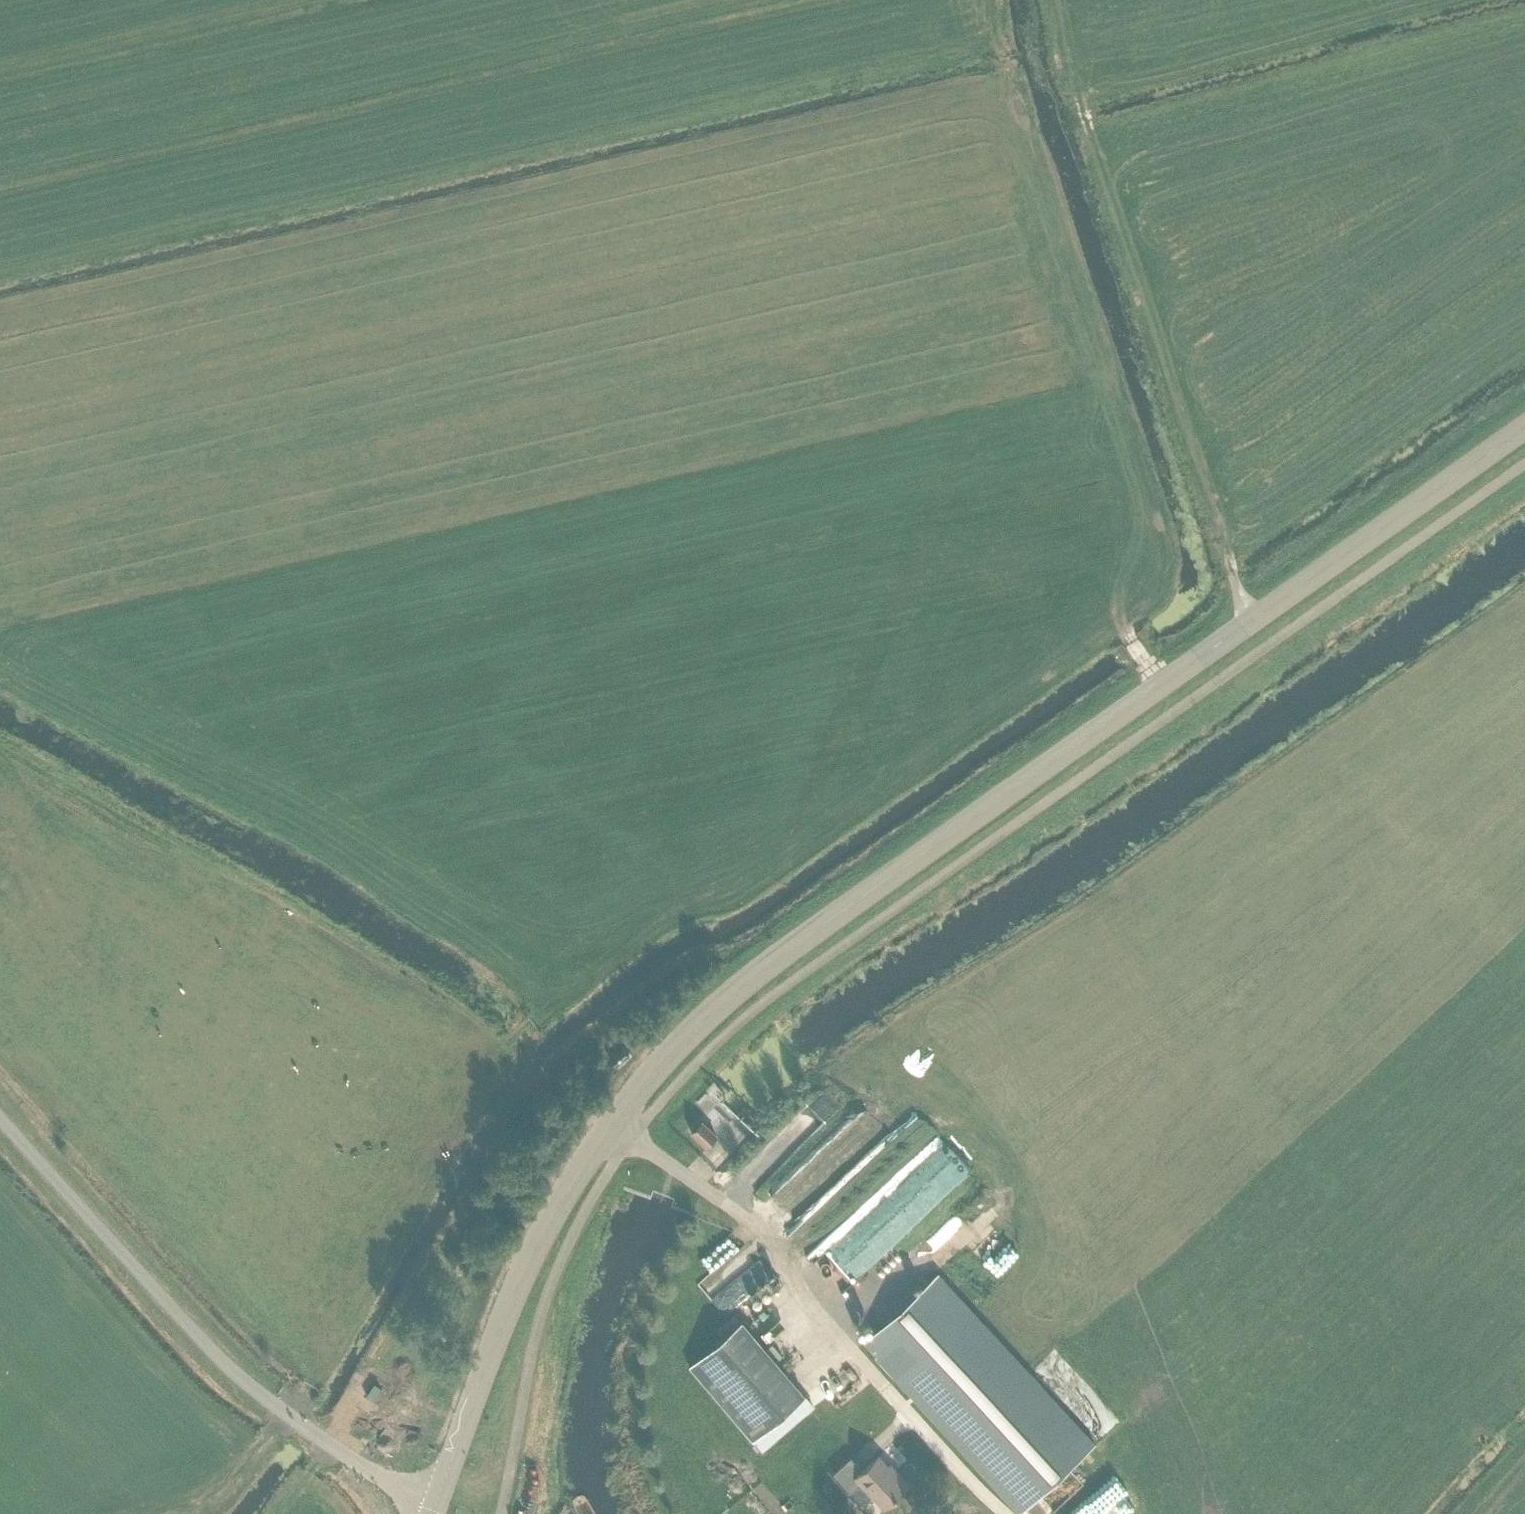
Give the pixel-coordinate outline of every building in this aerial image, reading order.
[(616,1064),(629,1053),(622,1045),(609,1056),(616,1064)] [(691,1131),(707,1147),(717,1136),(701,1121),(691,1131)] [(852,1124),(836,1138),(852,1155),(868,1141),(852,1124)] [(866,1167),(880,1183),(926,1143),(913,1128),(880,1157),(879,1156),(866,1167)] [(986,1196),(971,1210),(986,1226),(1001,1213),(986,1196)] [(865,1341),(1021,1513),(1095,1442),(938,1274),(865,1341)] [(722,1337),(689,1365),(762,1451),(814,1407),(741,1321),(722,1337)] [(894,1472),(878,1455),(862,1470),(851,1457),(833,1474),(850,1492),(860,1482),(884,1507),(908,1484),(895,1470),(894,1472)]
